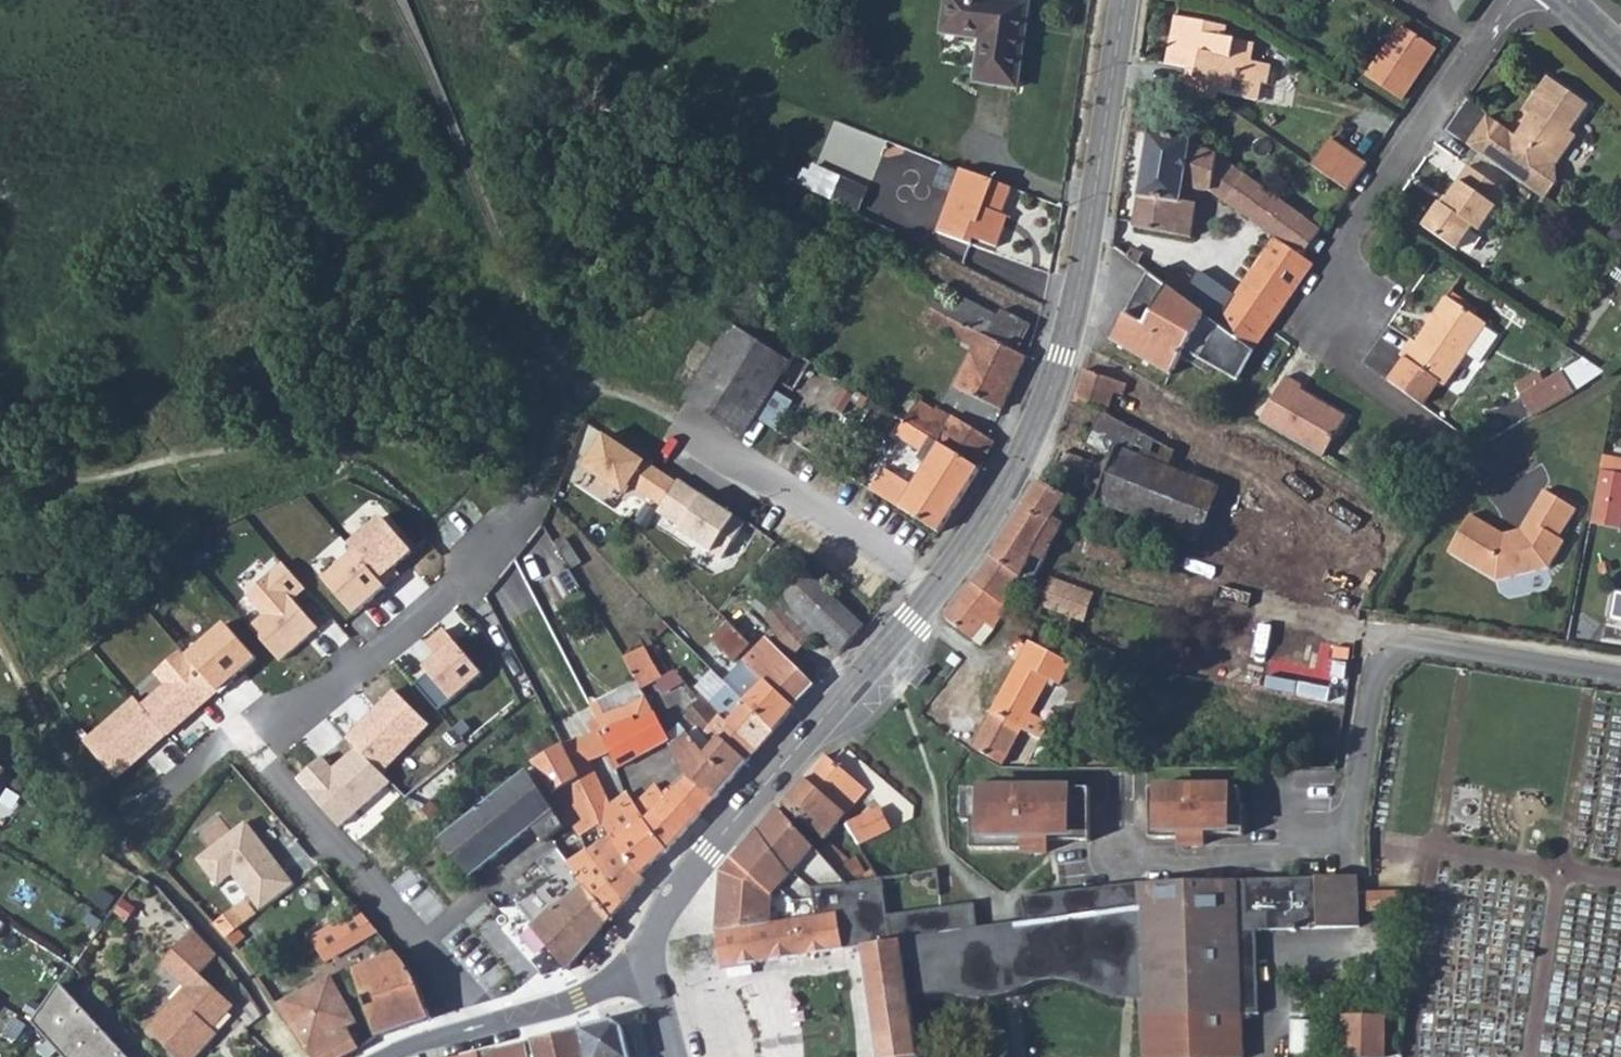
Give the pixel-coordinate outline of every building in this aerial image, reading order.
[(1006,0),(950,0),(946,33),(986,39),(981,82),(1022,88),(1033,4),(1006,0)] [(1230,21),(1210,18),(1209,21),(1204,20),(1203,17),(1183,14),(1175,61),(1207,66),(1205,75),(1187,72),(1184,90),(1219,95),(1222,87),(1264,95),(1268,75),(1275,77),(1277,58),(1256,56),(1258,38),(1230,32),(1230,21)] [(1433,48),(1407,31),(1373,80),(1398,98),(1433,48)] [(1489,111),(1467,143),(1546,197),(1558,179),(1555,164),(1576,135),(1570,132),(1588,106),(1546,77),(1534,95),(1540,100),(1532,111),(1518,131),(1489,111)] [(1526,106),(1532,111),(1540,100),(1534,95),(1526,106)] [(1197,139),(1158,131),(1143,223),(1196,236),(1203,202),(1200,202),(1201,191),(1191,189),(1193,183),(1207,185),(1223,197),(1240,170),(1197,139)] [(1351,194),(1369,167),(1331,141),(1313,167),(1351,194)] [(1445,205),(1442,202),(1425,226),(1458,250),(1474,225),(1481,229),(1505,189),(1468,164),(1457,179),(1462,182),(1450,199),(1445,205)] [(943,229),(964,238),(969,227),(1003,243),(1010,224),(1004,221),(1017,184),(967,165),(943,229)] [(809,169),(806,189),(831,194),(835,174),(809,169)] [(1256,223),(1275,196),(1240,170),(1223,197),(1256,223)] [(1305,261),(1324,232),(1275,196),(1256,223),(1276,238),(1305,261)] [(969,227),(964,238),(977,243),(979,237),(1002,246),(1003,243),(969,227)] [(1620,250),(1620,230),(1611,243),(1620,250)] [(1253,270),(1294,297),(1314,267),(1305,261),(1276,238),(1253,270)] [(1141,246),(1133,254),(1157,271),(1189,295),(1201,276),(1141,246)] [(873,270),(858,262),(853,273),(867,281),(873,270)] [(1257,347),(1277,319),(1294,297),(1253,270),(1236,294),(1218,318),(1257,347)] [(1238,374),(1257,347),(1218,318),(1189,295),(1157,271),(1119,339),(1180,374),(1194,348),(1238,374)] [(1189,295),(1218,318),(1236,294),(1201,276),(1189,295)] [(1506,335),(1454,298),(1423,343),(1418,339),(1390,381),(1425,411),(1445,385),(1450,386),(1473,353),(1487,363),(1506,335)] [(996,335),(937,303),(934,310),(940,315),(937,320),(980,343),(962,386),(1007,409),(1019,385),(1033,354),(1024,349),(996,335)] [(1010,308),(996,335),(1024,349),(1036,321),(1010,308)] [(802,345),(744,310),(692,393),(750,430),(762,410),(802,345)] [(802,345),(762,410),(781,422),(799,392),(796,390),(819,354),(802,345)] [(1074,402),(1101,410),(1108,413),(1114,393),(1123,396),(1127,384),(1085,369),(1082,381),(1074,402)] [(1533,417),(1576,393),(1564,372),(1521,396),(1533,417)] [(1259,419),(1323,456),(1345,415),(1297,388),(1300,383),(1291,377),(1285,374),(1259,419)] [(914,418),(930,429),(943,408),(926,397),(914,418)] [(930,429),(944,438),(957,416),(943,408),(930,429)] [(1097,502),(1197,542),(1218,492),(1167,470),(1174,452),(1102,411),(1086,443),(1114,457),(1097,502)] [(944,438),(985,465),(1000,440),(959,415),(957,416),(944,438)] [(879,486),(944,529),(965,496),(985,465),(944,438),(930,429),(914,418),(911,416),(903,430),(930,446),(923,455),(934,463),(921,482),(892,465),(879,486)] [(604,433),(591,452),(583,447),(570,478),(584,489),(591,474),(626,494),(633,485),(664,505),(678,482),(604,433)] [(1612,464),(1610,472),(1620,474),(1620,466),(1612,464)] [(1610,472),(1605,498),(1620,501),(1620,474),(1610,472)] [(664,505),(660,512),(667,517),(662,523),(724,562),(749,522),(680,479),(678,482),(664,505)] [(1066,498),(1039,486),(1019,522),(1011,538),(1000,554),(1030,573),(1044,542),(1054,548),(1063,530),(1054,524),(1066,498)] [(1471,515),(1449,553),(1497,581),(1548,568),(1564,542),(1558,539),(1574,510),(1544,493),(1517,539),(1506,542),(1504,534),(1471,515)] [(1600,525),(1620,529),(1620,501),(1605,498),(1600,525)] [(351,545),(357,551),(380,578),(408,554),(396,540),(399,537),(383,518),(351,545)] [(1095,540),(1089,555),(1124,569),(1129,554),(1095,540)] [(357,551),(324,579),(351,610),(383,583),(380,578),(357,551)] [(1014,611),(1020,598),(1030,573),(1000,554),(989,568),(978,583),(1014,611)] [(284,562),(245,595),(263,616),(253,625),(282,658),(320,625),(296,597),(306,588),(284,562)] [(868,623),(809,565),(785,594),(765,617),(773,631),(794,653),(818,627),(844,650),(868,623)] [(1075,587),(1051,579),(1042,607),(1065,615),(1075,587)] [(770,581),(750,603),(765,617),(785,594),(770,581)] [(1000,628),(1006,622),(1014,611),(978,583),(963,601),(952,614),(979,635),(991,619),(1000,628)] [(1093,594),(1075,587),(1065,615),(1084,620),(1093,594)] [(730,612),(725,618),(750,644),(765,627),(739,603),(738,604),(733,601),(727,606),(730,612)] [(750,644),(725,618),(711,636),(736,660),(750,644)] [(226,627),(188,660),(216,692),(255,660),(226,627)] [(429,673),(418,682),(439,709),(483,675),(446,628),(426,644),(437,658),(425,667),(429,673)] [(766,639),(746,661),(794,706),(816,682),(766,639)] [(1028,724),(1046,732),(1053,717),(1037,709),(1063,654),(1032,640),(1013,678),(997,709),(1028,724)] [(642,647),(625,659),(642,685),(660,673),(642,647)] [(216,692),(188,660),(181,652),(156,674),(166,686),(142,707),(167,734),(216,692)] [(759,690),(747,703),(774,730),(783,719),(794,706),(746,661),(736,673),(746,684),(750,682),(759,690)] [(925,669),(912,683),(918,688),(931,674),(925,669)] [(747,703),(727,682),(708,699),(725,717),(708,737),(715,748),(725,739),(737,727),(760,748),(767,739),(774,730),(747,703)] [(393,690),(346,737),(356,747),(382,775),(430,727),(393,690)] [(703,694),(698,697),(700,703),(692,710),(697,724),(708,737),(725,717),(708,699),(703,694)] [(167,734),(142,707),(134,698),(83,743),(116,780),(167,734)] [(631,715),(602,722),(607,731),(623,763),(673,736),(657,709),(635,721),(631,715)] [(1012,760),(1028,724),(997,709),(989,724),(979,744),(1012,760)] [(602,722),(579,733),(585,744),(607,731),(602,722)] [(737,727),(725,739),(748,761),(755,753),(760,748),(737,727)] [(725,739),(715,748),(712,752),(693,731),(676,743),(690,773),(716,797),(733,778),(748,761),(725,739)] [(579,733),(564,740),(609,812),(614,820),(618,818),(622,826),(642,869),(658,856),(674,844),(642,798),(637,792),(624,805),(585,744),(579,733)] [(609,812),(564,740),(536,758),(581,831),(609,812)] [(382,775),(356,747),(334,767),(324,757),(300,779),(342,825),(389,782),(382,775)] [(870,788),(830,753),(819,765),(807,778),(846,814),(870,788)] [(532,767),(449,831),(444,836),(448,840),(454,848),(474,871),(535,823),(545,836),(565,819),(532,767)] [(704,811),(716,797),(690,773),(679,788),(704,811)] [(846,814),(807,778),(797,789),(787,800),(826,836),(846,814)] [(690,826),(704,811),(679,788),(670,797),(657,782),(642,798),(674,844),(690,826)] [(974,802),(1102,802),(1102,783),(974,784),(974,802)] [(1253,842),(1253,808),(1249,808),(1249,792),(1159,791),(1159,794),(1158,842),(1192,842),(1192,848),(1216,848),(1216,842),(1253,842)] [(1015,839),(1061,839),(1061,836),(1102,836),(1102,802),(974,802),(974,817),(982,817),(983,839),(1015,839)] [(825,854),(782,807),(763,829),(786,856),(793,873),(818,911),(820,910),(817,896),(857,888),(825,854)] [(863,848),(893,833),(883,810),(853,825),(863,848)] [(614,820),(609,812),(581,831),(586,839),(614,820)] [(247,822),(199,860),(219,886),(236,876),(252,899),(229,914),(218,925),(231,938),(296,883),(247,822)] [(622,826),(591,847),(629,899),(639,887),(648,877),(642,869),(622,826)] [(773,921),(774,895),(793,873),(786,856),(763,829),(737,858),(722,874),(721,934),(773,921)] [(1060,860),(1061,839),(1015,839),(1015,845),(1037,845),(1036,859),(1060,860)] [(454,848),(448,840),(439,847),(446,855),(454,848)] [(903,862),(897,842),(865,851),(873,870),(903,862)] [(571,860),(559,843),(546,854),(557,869),(538,888),(552,905),(532,926),(573,966),(591,944),(614,917),(571,860)] [(857,888),(876,886),(859,859),(852,863),(834,845),(825,854),(857,888)] [(591,847),(571,860),(614,917),(622,908),(629,899),(591,847)] [(171,852),(164,862),(174,868),(180,858),(171,852)] [(909,880),(903,862),(873,870),(881,884),(885,884),(909,880)] [(1240,1017),(1257,1015),(1251,928),(1304,926),(1304,916),(1314,916),(1315,926),(1356,923),(1353,874),(1331,875),(1207,880),(1134,886),(1023,899),(1027,927),(1035,981),(1067,983),(1082,987),(1103,996),(1124,1000),(1142,1000),(1147,1056),(1243,1056),(1240,1017)] [(820,910),(827,923),(861,920),(890,918),(885,884),(881,884),(876,886),(857,888),(817,896),(820,910)] [(1365,887),(1366,906),(1396,904),(1394,885),(1365,887)] [(381,923),(363,903),(315,936),(330,957),(381,923)] [(972,906),(898,917),(902,940),(903,945),(977,934),(972,906)] [(818,911),(721,934),(717,934),(720,967),(865,945),(861,920),(827,923),(820,910),(818,911)] [(910,994),(903,945),(902,940),(898,917),(890,918),(861,920),(865,945),(881,1056),(919,1056),(910,994)] [(204,933),(195,923),(162,957),(172,966),(204,933)] [(1027,927),(977,934),(987,996),(1001,994),(1018,989),(1035,981),(1027,927)] [(172,966),(187,980),(148,1021),(188,1056),(191,1056),(214,1033),(209,1027),(214,1021),(236,997),(203,968),(220,950),(204,933),(172,966)] [(977,934),(903,945),(910,994),(923,991),(940,993),(958,996),(974,997),(987,996),(977,934)] [(397,953),(355,971),(378,1038),(431,1020),(428,1010),(419,985),(405,963),(397,953)] [(862,963),(846,965),(859,1056),(876,1056),(862,963)] [(331,969),(282,1000),(321,1056),(340,1056),(348,1053),(367,1043),(353,1022),(360,1018),(331,969)] [(35,1025),(64,1056),(129,1056),(65,984),(35,1025)] [(625,1024),(614,1017),(535,1038),(539,1056),(633,1056),(625,1024)] [(1351,1017),(1350,1056),(1365,1056),(1387,1056),(1388,1018),(1351,1017)] [(209,1027),(214,1033),(220,1027),(214,1021),(209,1027)] [(480,1052),(481,1056),(533,1056),(528,1039),(489,1049),(480,1052)]
